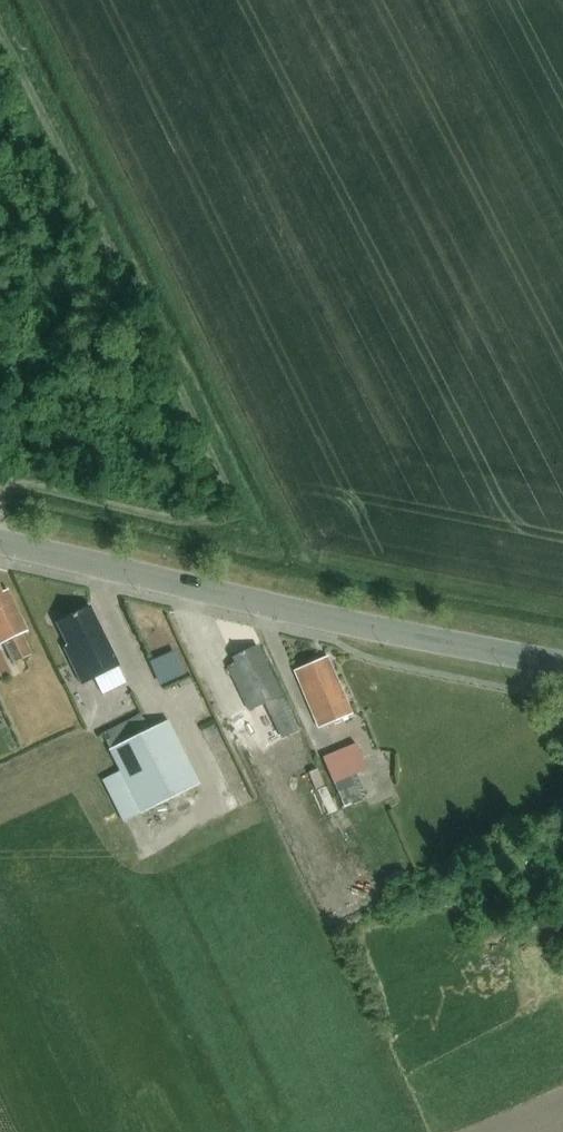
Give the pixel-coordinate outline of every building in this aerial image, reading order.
[(1,644),(6,642),(16,663),(34,654),(24,634),(30,631),(9,590),(4,592),(0,586),(0,642),(1,644)] [(59,622),(70,645),(67,647),(85,684),(121,666),(92,606),(59,622)] [(237,662),(230,665),(252,711),(272,701),(284,695),(259,644),(234,656),(237,662)] [(0,652),(0,675),(1,677),(13,671),(3,650),(0,652)] [(176,650),(154,661),(164,681),(186,669),(176,650)] [(306,672),(300,675),(322,727),(354,714),(332,663),(326,666),(323,659),(304,667),(306,672)] [(294,715),(278,723),(291,747),(307,738),(294,715)] [(146,732),(138,716),(104,733),(112,748),(111,749),(143,813),(202,784),(171,719),(146,732)] [(358,743),(324,757),(335,783),(369,769),(358,743)]
